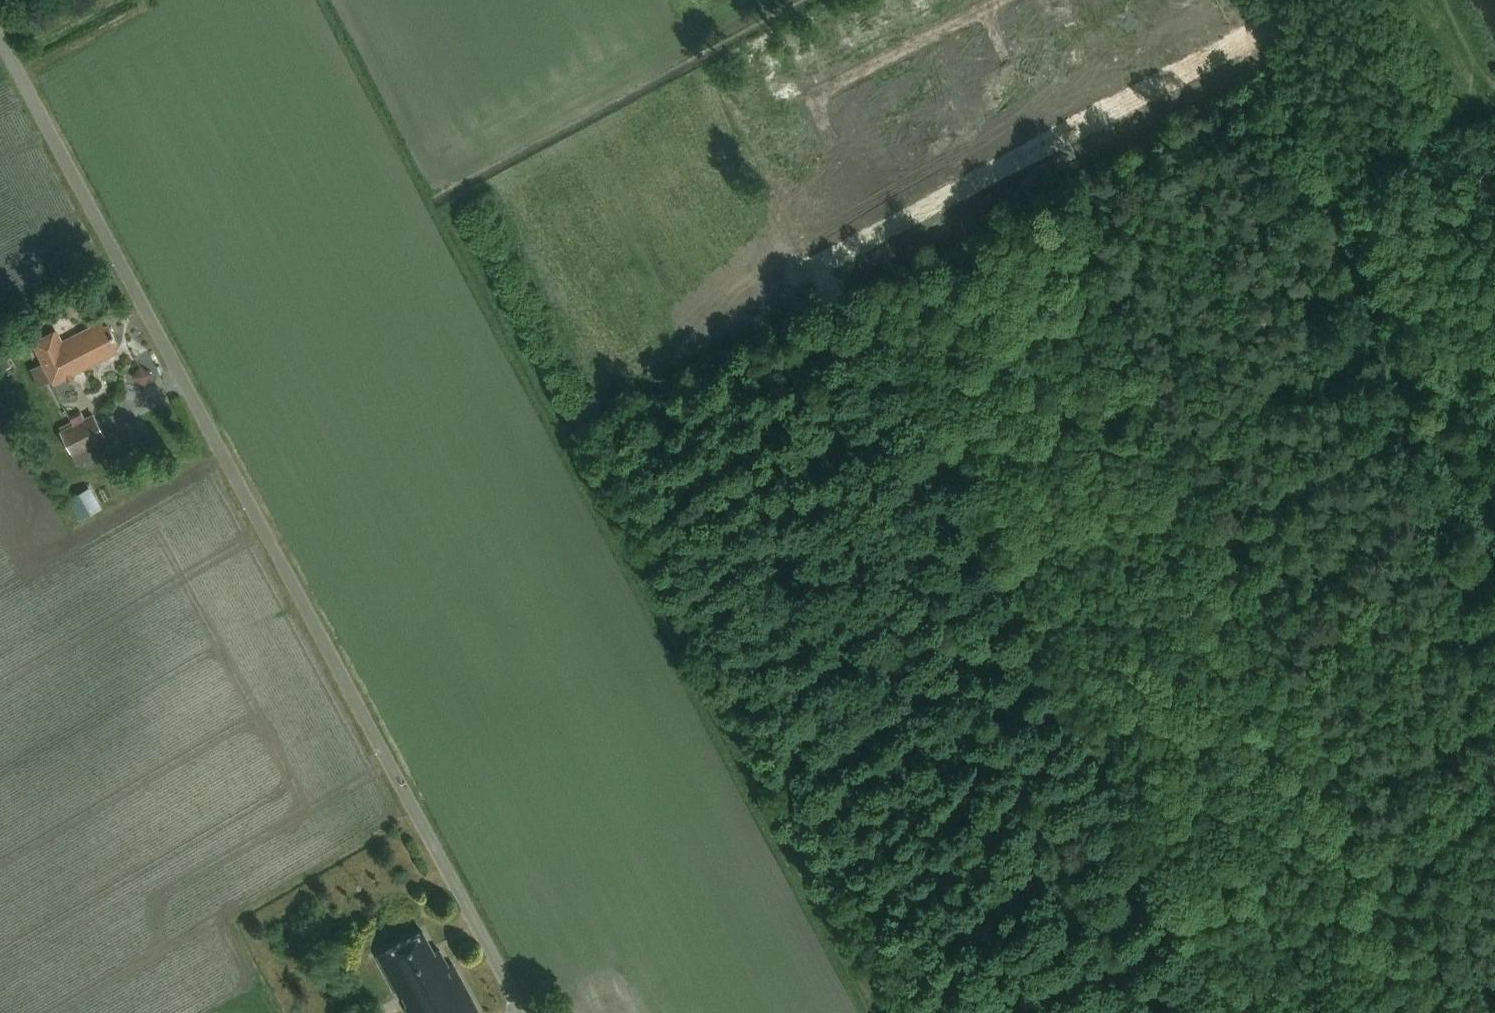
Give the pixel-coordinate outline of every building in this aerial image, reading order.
[(57,382),(117,350),(114,344),(117,342),(109,325),(104,328),(101,322),(62,343),(56,332),(36,343),(45,360),(30,368),(39,386),(55,378),(57,382)] [(94,413),(61,431),(71,450),(104,433),(94,413)] [(101,507),(91,490),(71,501),(80,518),(101,507)] [(453,962),(448,965),(440,949),(435,952),(423,930),(378,955),(409,1012),(480,1012),(453,962)]
